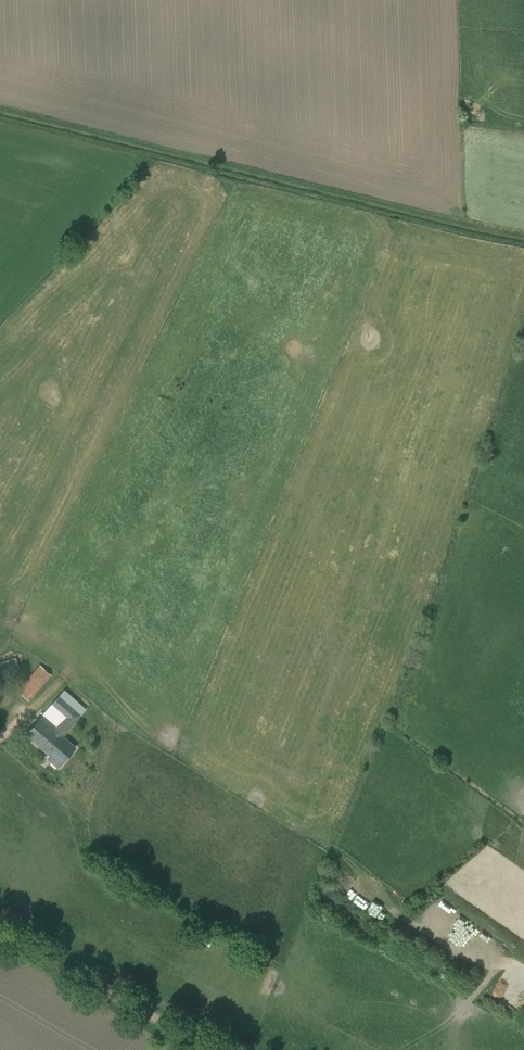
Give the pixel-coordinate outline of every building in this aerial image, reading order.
[(19,669),(15,657),(0,662),(0,674),(19,669)] [(17,691),(29,701),(51,676),(39,666),(17,691)] [(63,737),(63,736),(86,709),(64,690),(24,735),(47,755),(47,754),(49,756),(47,759),(57,768),(75,748),(63,737)] [(372,912),(382,901),(370,890),(360,901),(372,912)] [(215,938),(208,950),(220,957),(226,946),(219,942),(220,940),(215,938)]
